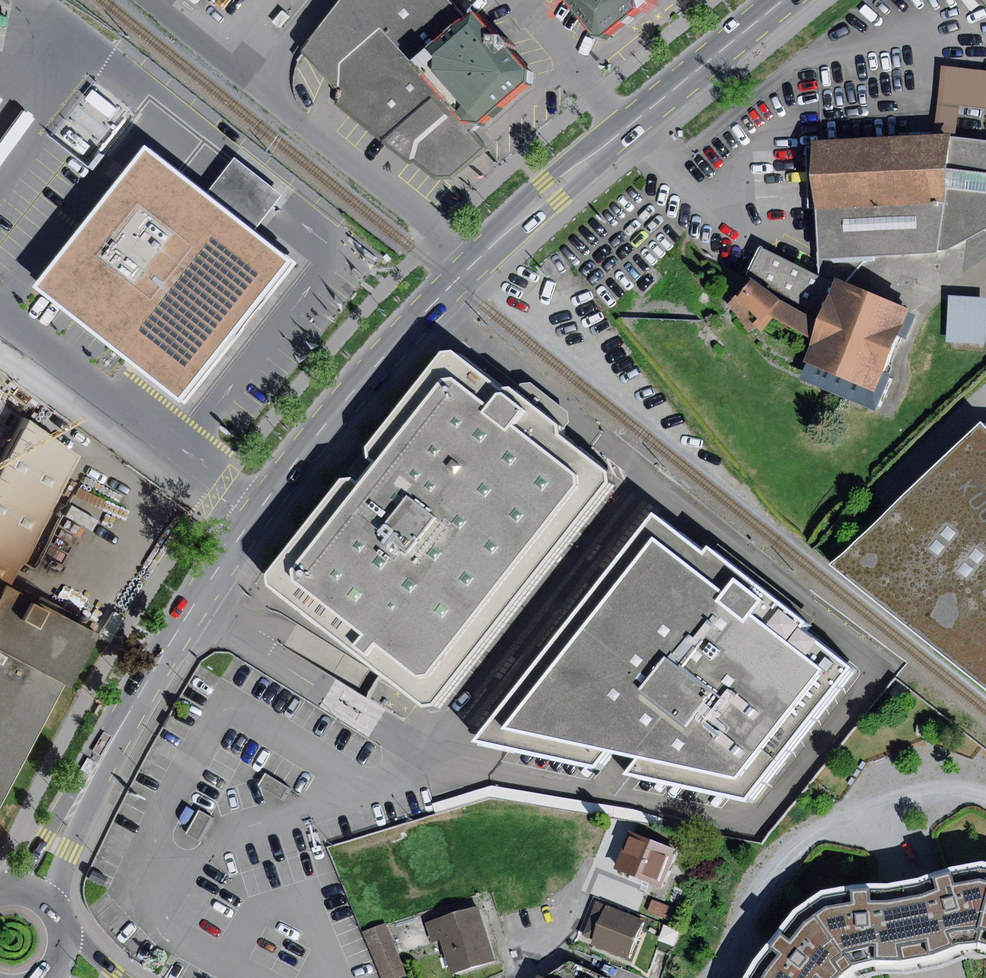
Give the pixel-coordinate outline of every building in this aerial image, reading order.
[(336,87),(337,63),(379,27),(460,121),(479,122),(524,83),(525,69),(470,11),(463,17),(446,0),(341,0),(302,50),(336,87)] [(590,34),(601,37),(634,8),(637,8),(646,1),(646,0),(563,0),(590,34)] [(379,27),(337,63),(336,87),(335,102),(406,161),(414,159),(434,176),(451,178),(482,147),(460,121),(379,27)] [(939,104),(985,109),(985,70),(943,66),(939,104)] [(814,141),(819,259),(868,256),(937,251),(938,248),(950,135),(823,141),(814,141)] [(950,135),(938,248),(948,248),(985,228),(985,140),(950,135)] [(184,400),(292,261),(254,232),(206,194),(144,146),(36,285),(184,400)] [(235,158),(206,194),(254,232),(282,196),(235,158)] [(845,283),(868,256),(819,259),(819,275),(760,246),(745,275),(821,318),(837,280),(845,283)] [(803,362),(873,391),(907,309),(845,283),(837,280),(821,318),(819,323),(812,340),(803,362)] [(812,340),(819,323),(751,281),(739,295),(737,293),(726,306),(737,314),(735,317),(750,332),(755,327),(762,332),(773,317),(812,340)] [(949,295),(946,341),(984,343),(985,311),(985,297),(949,295)] [(451,350),(441,352),(419,379),(366,447),(368,458),(374,462),(366,472),(358,483),(351,478),(339,478),(265,574),(266,587),(422,705),(433,704),(521,592),(607,482),(606,471),(557,435),(557,423),(509,388),(499,389),(451,350)] [(71,448),(12,416),(0,438),(0,579),(71,448)] [(831,565),(985,690),(985,428),(980,421),(831,565)] [(489,748),(762,805),(863,675),(665,522),(489,748)] [(79,627),(0,585),(0,776),(79,627)] [(73,623),(76,624),(78,623),(80,623),(82,621),(83,619),(83,617),(83,615),(82,613),(80,611),(78,611),(76,610),(74,611),(72,612),(70,614),(70,616),(70,618),(70,620),(72,622),(73,623)] [(258,785),(280,799),(287,788),(264,774),(258,785)] [(187,833),(198,839),(210,817),(199,811),(187,833)] [(630,832),(615,868),(661,886),(675,850),(630,832)] [(906,886),(919,957),(926,956),(932,955),(956,945),(976,942),(985,903),(985,869),(980,867),(953,872),(935,877),(922,884),(914,885),(906,886)] [(825,896),(812,905),(851,965),(874,959),(899,962),(919,957),(906,886),(888,889),(874,889),(850,891),(825,896)] [(645,920),(596,900),(581,936),(591,940),(590,945),(629,960),(645,920)] [(652,900),(648,911),(668,919),(673,908),(652,900)] [(976,942),(985,944),(985,903),(976,942)] [(480,905),(425,922),(431,942),(440,939),(452,974),(498,959),(480,905)] [(752,976),(755,977),(836,977),(841,973),(851,965),(812,905),(801,913),(784,932),(771,948),(753,974),(752,976)] [(363,932),(382,977),(398,977),(406,975),(386,923),(363,932)] [(543,977),(545,977),(610,977),(572,961),(543,977)]
